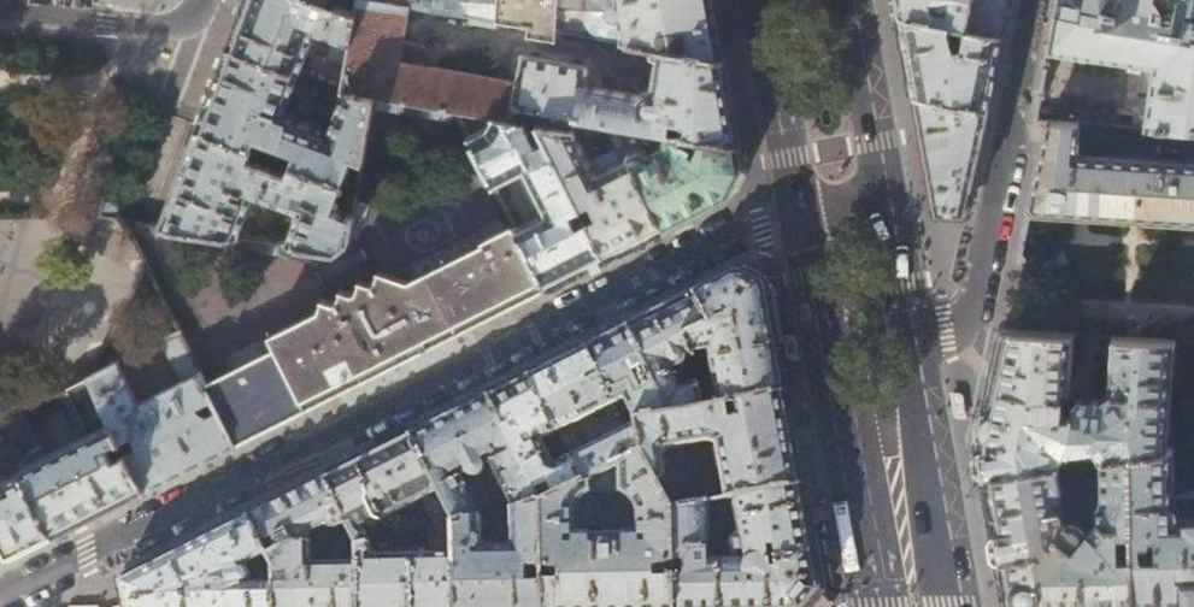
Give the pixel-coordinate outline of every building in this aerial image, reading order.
[(242,10),(229,45),(300,73),(316,29),(334,36),(327,57),(346,65),(355,12),(357,0),(342,0),(341,4),(330,0),(246,0),(242,10)] [(355,12),(346,65),(341,89),(343,90),(373,95),(459,109),(525,121),(539,123),(575,129),(577,114),(612,120),(679,132),(701,136),(740,142),(732,98),(725,58),(660,48),(652,90),(645,91),(639,95),(585,84),(587,69),(588,69),(589,65),(585,64),(584,66),(568,63),(569,62),(564,61),(564,60),(547,56),(546,57),(543,57),(542,58),(526,55),(527,54),(523,53),(522,57),(523,58),(519,81),(425,64),(429,47),(403,43),(408,12),(435,17),(437,8),(394,0),(357,0),(355,12)] [(437,8),(660,48),(725,58),(720,31),(715,0),(394,0),(437,8)] [(900,12),(967,25),(972,0),(898,0),(900,12)] [(967,25),(1005,33),(1012,0),(972,0),(967,25)] [(1056,12),(1193,37),(1193,0),(1058,0),(1056,12)] [(1005,33),(967,25),(900,12),(903,31),(909,63),(914,91),(989,106),(1005,33)] [(1056,12),(1049,50),(1155,65),(1147,128),(1193,131),(1193,37),(1056,12)] [(285,113),(300,73),(229,45),(213,87),(199,126),(252,146),(255,136),(296,152),(293,161),(342,180),(352,155),(362,160),(373,95),(343,90),(329,130),(285,113)] [(978,155),(989,106),(914,91),(924,144),(936,212),(966,212),(967,207),(978,155)] [(535,141),(525,121),(459,109),(495,184),(525,170),(546,212),(515,227),(545,288),(574,274),(607,257),(546,136),(535,141)] [(667,227),(612,120),(577,114),(575,129),(539,123),(546,136),(607,257),(634,244),(667,227)] [(696,152),(691,150),(692,144),(682,140),(679,132),(612,120),(667,227),(692,214),(731,195),(745,167),(743,155),(740,142),(701,136),(696,152)] [(1078,154),(1081,123),(1048,121),(1047,125),(1039,162),(1030,204),(1034,209),(1193,220),(1193,161),(1078,154)] [(288,172),(248,156),(252,146),(199,126),(161,224),(237,234),(253,193),(298,210),(286,241),(334,248),(348,238),(352,215),(332,207),(342,180),(293,161),(288,172)] [(101,215),(116,217),(119,203),(104,198),(101,215)] [(391,365),(545,288),(515,227),(515,225),(484,240),(486,244),(413,280),(381,269),(377,281),(374,282),(362,279),(358,291),(355,293),(344,288),(339,301),(335,302),(324,297),(320,311),(272,335),(278,347),(208,382),(237,442),(391,365)] [(148,260),(87,376),(145,488),(189,466),(237,442),(208,382),(206,379),(148,260)] [(716,282),(695,293),(708,321),(688,333),(693,354),(710,351),(716,382),(698,385),(703,408),(786,393),(775,335),(766,284),(738,271),(716,282)] [(658,311),(628,326),(672,414),(703,408),(698,385),(682,387),(673,368),(678,369),(681,367),(683,366),(685,362),(686,355),(693,354),(688,333),(708,321),(695,293),(658,311)] [(602,339),(587,347),(616,404),(625,400),(637,421),(638,421),(672,414),(628,326),(602,339)] [(1130,452),(1168,447),(1176,339),(1114,335),(1110,391),(1100,397),(1087,396),(1078,400),(1071,392),(1075,332),(1015,329),(1003,328),(978,441),(981,457),(983,473),(1060,461),(1072,460),(1089,457),(1101,455),(1130,452)] [(638,421),(637,421),(627,423),(630,428),(587,449),(575,424),(616,404),(587,347),(561,360),(530,375),(563,441),(571,457),(584,483),(643,454),(638,421)] [(506,387),(489,396),(543,502),(584,483),(571,457),(555,465),(542,440),(552,436),(556,444),(563,441),(530,375),(506,387)] [(20,470),(54,534),(99,511),(145,488),(87,376),(60,389),(84,436),(46,455),(23,408),(0,420),(0,431),(20,470)] [(786,393),(703,408),(672,414),(638,421),(643,454),(658,481),(660,480),(664,475),(665,469),(662,457),(669,449),(706,442),(715,444),(720,472),(721,472),(727,499),(802,485),(794,438),(786,393)] [(451,415),(410,435),(453,524),(481,517),(483,517),(463,476),(467,474),(469,476),(474,478),(477,478),(480,477),(483,475),(485,472),(486,469),(485,465),(492,462),(515,509),(543,502),(489,396),(451,415)] [(367,457),(324,478),(356,543),(358,547),(371,544),(394,538),(385,518),(400,511),(400,510),(421,499),(436,528),(453,524),(410,435),(367,457)] [(1179,514),(1178,510),(1174,504),(1174,498),(1185,489),(1184,482),(1174,482),(1173,446),(1168,447),(1130,452),(1134,606),(1193,606),(1193,515),(1179,514)] [(1130,452),(1101,455),(1103,491),(1099,503),(1100,518),(1089,527),(1089,524),(1086,520),(1081,517),(1076,515),(1069,516),(1060,461),(983,473),(994,533),(1005,594),(1022,606),(1134,606),(1130,452)] [(673,509),(658,481),(643,454),(584,483),(543,502),(544,606),(675,606),(673,509)] [(1091,469),(1089,457),(1072,460),(1074,472),(1091,469)] [(54,534),(20,470),(5,477),(0,476),(0,545),(4,554),(6,553),(9,554),(10,556),(54,534)] [(287,497),(249,516),(268,554),(269,555),(291,543),(312,544),(328,543),(356,543),(324,478),(303,489),(287,497)] [(727,499),(725,499),(729,522),(738,521),(741,538),(736,539),(738,549),(743,549),(745,558),(712,558),(709,502),(673,509),(675,606),(809,606),(822,591),(819,576),(813,544),(810,529),(802,485),(727,499)] [(515,509),(514,509),(514,547),(481,548),(481,517),(453,524),(456,606),(544,606),(543,502),(515,509)] [(249,516),(179,551),(119,581),(126,606),(276,606),(275,583),(269,582),(269,574),(254,574),(253,561),(268,554),(249,516)] [(453,524),(436,528),(428,530),(429,555),(424,555),(423,549),(414,550),(414,549),(399,549),(399,555),(368,555),(371,548),(371,544),(358,547),(360,606),(456,606),(453,524)] [(828,575),(819,527),(810,529),(813,544),(819,576),(828,575)] [(328,543),(328,565),(322,565),(322,557),(312,557),(312,544),(291,543),(269,555),(275,568),(275,583),(276,606),(360,606),(358,547),(356,543),(328,543)]
